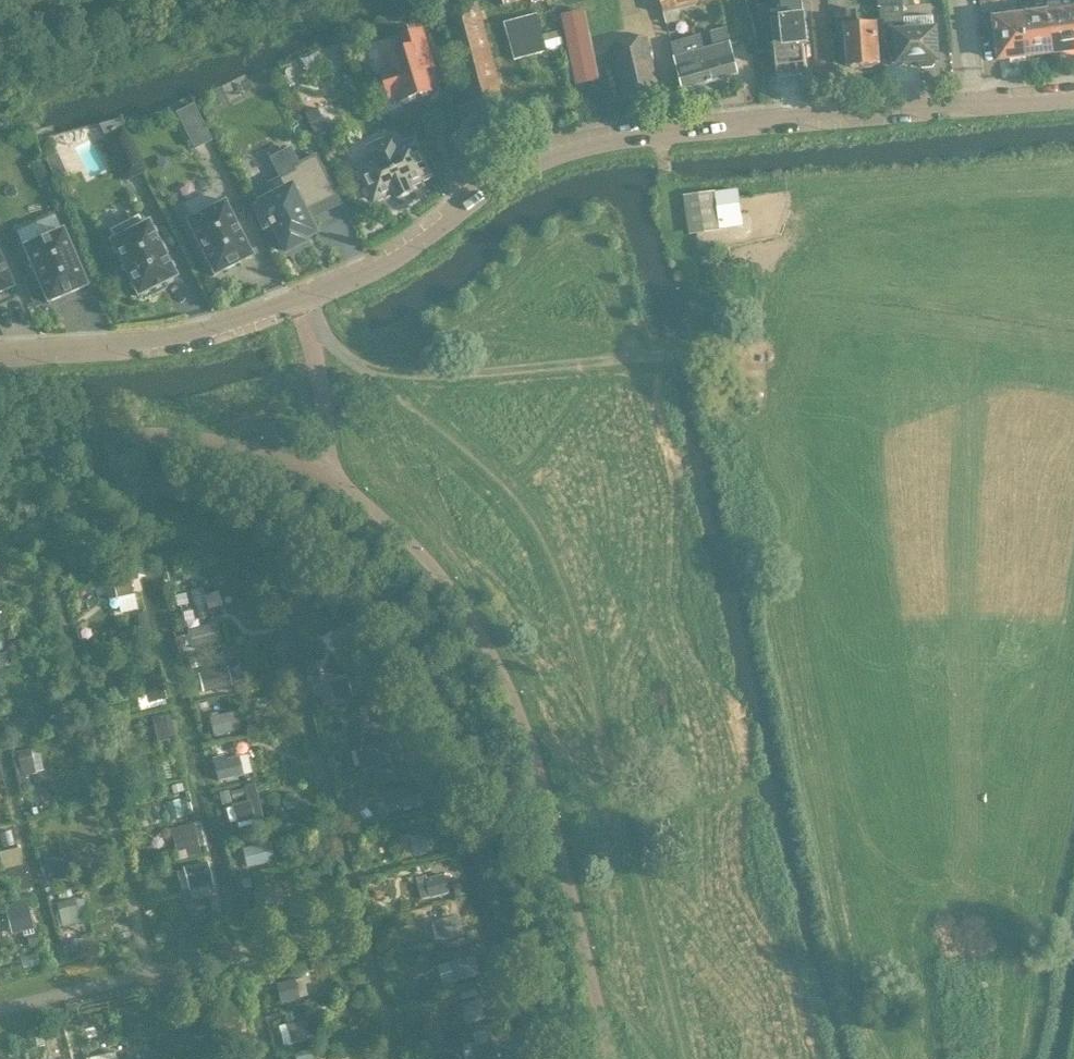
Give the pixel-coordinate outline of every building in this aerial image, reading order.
[(666,23),(683,19),(680,10),(715,0),(659,0),(666,23)] [(758,49),(774,47),(778,75),(797,73),(798,73),(797,61),(803,60),(805,60),(803,44),(807,44),(802,0),(746,0),(758,49)] [(478,2),(444,11),(468,104),(502,96),(478,2)] [(1048,5),(1055,53),(1068,51),(1073,51),(1073,9),(1061,10),(1060,4),(1053,5),(1048,5)] [(1037,13),(1022,15),(1027,57),(1054,53),(1055,53),(1048,5),(1043,6),(1036,7),(1037,13)] [(903,6),(884,8),(887,42),(896,42),(897,63),(919,62),(919,65),(922,68),(932,67),(934,64),(934,61),(938,60),(936,29),(934,29),(933,16),(903,18),(903,6)] [(847,27),(849,67),(861,66),(864,69),(872,68),(875,65),(878,65),(876,25),(858,26),(857,10),(847,11),(848,26),(847,27)] [(580,11),(562,15),(576,86),(597,82),(591,51),(584,52),(582,44),(586,43),(580,11)] [(1005,17),(1005,11),(994,12),(999,60),(1027,57),(1022,15),(1005,17)] [(536,14),(504,24),(514,61),(563,47),(561,37),(544,42),(536,14)] [(710,33),(714,47),(705,50),(703,50),(712,83),(738,76),(726,29),(710,33)] [(422,31),(399,38),(403,52),(386,57),(390,70),(382,73),(390,98),(398,95),(400,102),(432,93),(425,71),(433,69),(422,31)] [(673,44),(677,57),(675,58),(683,91),(712,83),(703,50),(705,50),(701,36),(673,44)] [(646,37),(611,45),(625,99),(659,90),(646,37)] [(502,96),(468,104),(457,108),(464,128),(462,129),(468,149),(512,137),(502,96)] [(210,140),(192,105),(176,113),(194,149),(210,140)] [(317,108),(306,113),(315,134),(327,128),(317,108)] [(118,120),(98,125),(105,138),(122,129),(118,120)] [(144,172),(122,129),(105,138),(127,181),(144,172)] [(375,158),(359,165),(374,201),(394,192),(397,199),(401,197),(399,194),(409,190),(410,193),(413,192),(410,185),(430,176),(415,141),(399,148),(394,137),(370,148),(375,158)] [(264,205),(257,209),(266,228),(272,225),(273,228),(275,227),(288,251),(290,250),(290,251),(292,250),(291,250),(303,244),(305,243),(307,242),(305,239),(317,233),(314,228),(304,209),(312,205),(314,208),(337,196),(317,156),(301,164),(292,147),(270,158),(281,179),(271,184),(277,195),(269,200),(268,199),(267,200),(267,201),(263,202),(264,205)] [(467,152),(459,154),(464,171),(472,168),(467,152)] [(43,162),(31,167),(40,187),(51,182),(43,162)] [(212,190),(182,205),(189,220),(187,221),(187,220),(185,221),(186,223),(212,274),(213,276),(215,275),(214,275),(249,258),(251,257),(250,255),(224,204),(223,202),(221,203),(219,205),(212,190)] [(740,214),(736,190),(714,194),(714,191),(684,196),(689,232),(719,228),(718,217),(740,214)] [(54,214),(16,231),(46,303),(85,286),(54,214)] [(174,276),(147,224),(148,224),(147,222),(145,223),(145,224),(143,225),(127,233),(123,224),(109,231),(114,240),(110,242),(110,241),(108,242),(109,243),(110,243),(136,295),(136,297),(138,296),(147,291),(148,291),(149,290),(151,295),(165,289),(162,284),(164,283),(163,282),(173,278),(175,277),(174,276)] [(11,287),(0,261),(0,292),(11,287)] [(133,595),(127,568),(109,572),(116,599),(133,595)] [(220,642),(216,623),(187,630),(191,649),(220,642)] [(231,685),(226,667),(198,674),(203,692),(231,685)] [(166,704),(160,676),(133,682),(140,711),(166,704)] [(353,697),(349,680),(331,684),(336,701),(353,697)] [(232,732),(228,713),(208,718),(213,737),(232,732)] [(175,736),(170,715),(164,716),(163,714),(151,717),(158,743),(170,740),(170,737),(175,736)] [(26,737),(21,718),(2,723),(7,742),(26,737)] [(390,758),(386,742),(369,746),(373,763),(390,758)] [(35,773),(29,748),(14,752),(21,777),(35,773)] [(244,775),(239,757),(219,762),(224,780),(244,775)] [(264,824),(255,784),(243,787),(246,802),(231,805),(235,824),(252,820),(253,826),(264,824)] [(413,805),(409,788),(392,792),(396,809),(413,805)] [(199,847),(193,823),(170,829),(176,853),(199,847)] [(431,849),(427,832),(409,836),(414,853),(431,849)] [(265,863),(260,845),(241,850),(246,868),(265,863)] [(58,881),(53,857),(42,860),(48,884),(58,881)] [(209,887),(202,862),(191,865),(197,890),(209,887)] [(32,888),(26,863),(4,869),(10,894),(32,888)] [(448,892),(444,875),(426,879),(431,896),(448,892)] [(276,907),(272,889),(253,893),(257,911),(276,907)] [(80,923),(74,899),(56,903),(62,927),(80,923)] [(37,929),(30,905),(17,908),(24,932),(37,929)] [(464,934),(459,916),(440,920),(445,939),(464,934)] [(472,976),(468,958),(451,963),(455,980),(472,976)] [(297,1000),(292,983),(275,987),(279,1004),(297,1000)] [(483,1018),(479,1001),(462,1005),(466,1022),(483,1018)] [(307,1040),(302,1023),(285,1027),(289,1044),(307,1040)] [(490,1044),(473,1048),(476,1058),(494,1058),(490,1044)]
